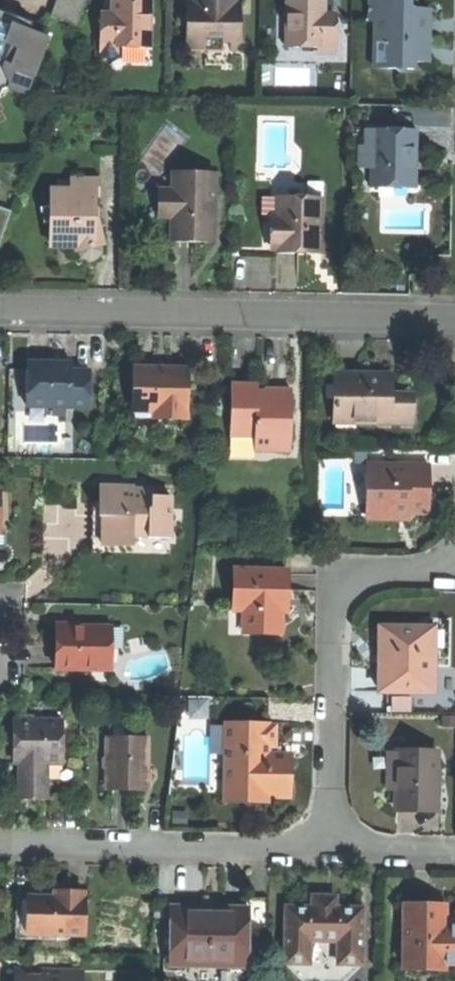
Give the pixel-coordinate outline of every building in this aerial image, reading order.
[(78,27),(88,0),(58,0),(51,17),(78,27)] [(111,13),(106,13),(105,37),(121,37),(121,45),(151,46),(151,0),(112,0),(111,13)] [(193,0),(187,0),(187,49),(225,49),(225,36),(233,36),(232,48),(241,48),(241,41),(244,41),(244,13),(240,13),(240,0),(193,0)] [(287,42),(322,42),(322,37),(338,37),(338,12),(326,12),(326,0),(287,0),(287,42)] [(370,2),(373,2),(373,19),(370,19),(370,23),(375,23),(384,23),(384,44),(389,44),(389,68),(397,68),(400,74),(404,74),(407,69),(416,69),(416,63),(431,63),(431,47),(435,44),(435,40),(432,38),(432,20),(430,20),(430,13),(434,13),(434,10),(412,10),(412,0),(395,0),(370,0),(370,2)] [(0,98),(3,91),(11,89),(28,94),(41,57),(38,56),(44,39),(28,34),(32,24),(22,21),(10,21),(5,19),(0,17),(0,98)] [(375,68),(389,68),(389,44),(384,44),(384,23),(375,23),(375,68)] [(121,57),(121,45),(121,37),(105,37),(105,57),(121,57)] [(372,187),(416,188),(417,161),(418,132),(373,131),(372,187)] [(194,242),(214,242),(216,173),(172,172),(172,190),(158,189),(157,218),(171,218),(170,241),(194,242)] [(99,214),(95,215),(95,196),(101,196),(101,179),(71,178),(71,189),(53,189),(53,206),(48,205),(48,222),(55,223),(60,245),(68,243),(77,241),(79,251),(106,245),(99,214)] [(323,197),(277,196),(277,252),(301,252),(323,253),(323,197)] [(10,211),(0,207),(0,240),(10,211)] [(105,253),(106,245),(79,251),(85,258),(94,262),(101,260),(105,253)] [(51,362),(30,362),(30,367),(30,384),(30,405),(48,405),(75,405),(91,405),(91,371),(72,371),(72,363),(51,362)] [(21,384),(30,384),(30,367),(21,367),(21,384)] [(167,368),(135,368),(134,411),(155,411),(155,419),(170,419),(189,419),(190,369),(167,368)] [(365,373),(338,372),(336,419),(409,421),(409,398),(397,398),(392,393),(392,374),(365,373)] [(259,385),(231,384),(230,435),(254,436),(254,446),(271,446),(271,452),(291,453),(292,391),(278,390),(267,390),(267,395),(259,395),(259,385)] [(75,416),(75,405),(48,405),(48,415),(75,416)] [(169,434),(170,419),(155,419),(155,411),(134,411),(134,433),(169,434)] [(430,466),(368,465),(368,513),(413,514),(430,514),(430,485),(430,466)] [(136,488),(104,488),(103,518),(107,518),(107,548),(123,548),(136,548),(137,537),(152,537),(151,540),(173,540),(174,499),(157,499),(157,492),(144,492),(144,501),(136,500),(136,492),(136,488)] [(14,493),(2,493),(1,532),(14,532),(14,493)] [(55,505),(55,535),(76,535),(76,505),(55,505)] [(287,571),(235,570),(234,609),(244,609),(243,634),(281,634),(281,611),(281,593),(287,593),(287,571)] [(60,647),(59,670),(92,670),(108,671),(108,631),(72,630),(72,624),(60,624),(60,647)] [(434,628),(379,627),(378,657),(378,690),(433,691),(434,628)] [(127,631),(116,631),(115,671),(108,671),(92,670),(92,682),(126,682),(127,631)] [(116,631),(108,631),(108,671),(115,671),(116,631)] [(269,698),(214,697),(213,728),(225,728),(268,729),(269,698)] [(64,720),(19,719),(18,742),(18,763),(22,763),(22,798),(47,799),(48,763),(64,763),(64,720)] [(275,729),(268,729),(225,728),(224,791),(266,792),(266,800),(287,800),(288,779),(288,758),(274,758),(275,729)] [(101,790),(109,790),(110,773),(106,773),(106,759),(109,759),(109,740),(128,740),(128,732),(102,731),(101,790)] [(128,740),(109,740),(109,759),(106,759),(106,773),(110,773),(109,790),(130,790),(149,790),(149,740),(128,740)] [(435,752),(387,751),(387,789),(395,789),(394,805),(413,806),(434,806),(435,752)] [(266,806),(266,800),(266,792),(224,791),(224,805),(266,806)] [(29,896),(29,934),(84,935),(85,892),(58,891),(57,897),(29,896)] [(17,934),(29,934),(29,896),(18,896),(17,914),(17,934)] [(312,908),(284,907),(283,964),(360,965),(361,908),(335,908),(335,898),(322,898),(312,898),(312,908)] [(210,908),(171,907),(170,946),(176,946),(176,959),(183,967),(231,967),(231,962),(236,954),(249,955),(250,908),(210,908)] [(404,907),(404,970),(445,970),(445,964),(454,964),(454,927),(454,919),(445,919),(445,907),(427,907),(404,907)] [(170,966),(183,967),(176,959),(176,946),(170,946),(170,966)] [(249,968),(249,955),(236,954),(231,962),(231,967),(249,968)] [(360,965),(283,964),(300,980),(341,980),(360,965)] [(44,972),(44,979),(35,980),(33,980),(81,980),(81,972),(44,972)]
